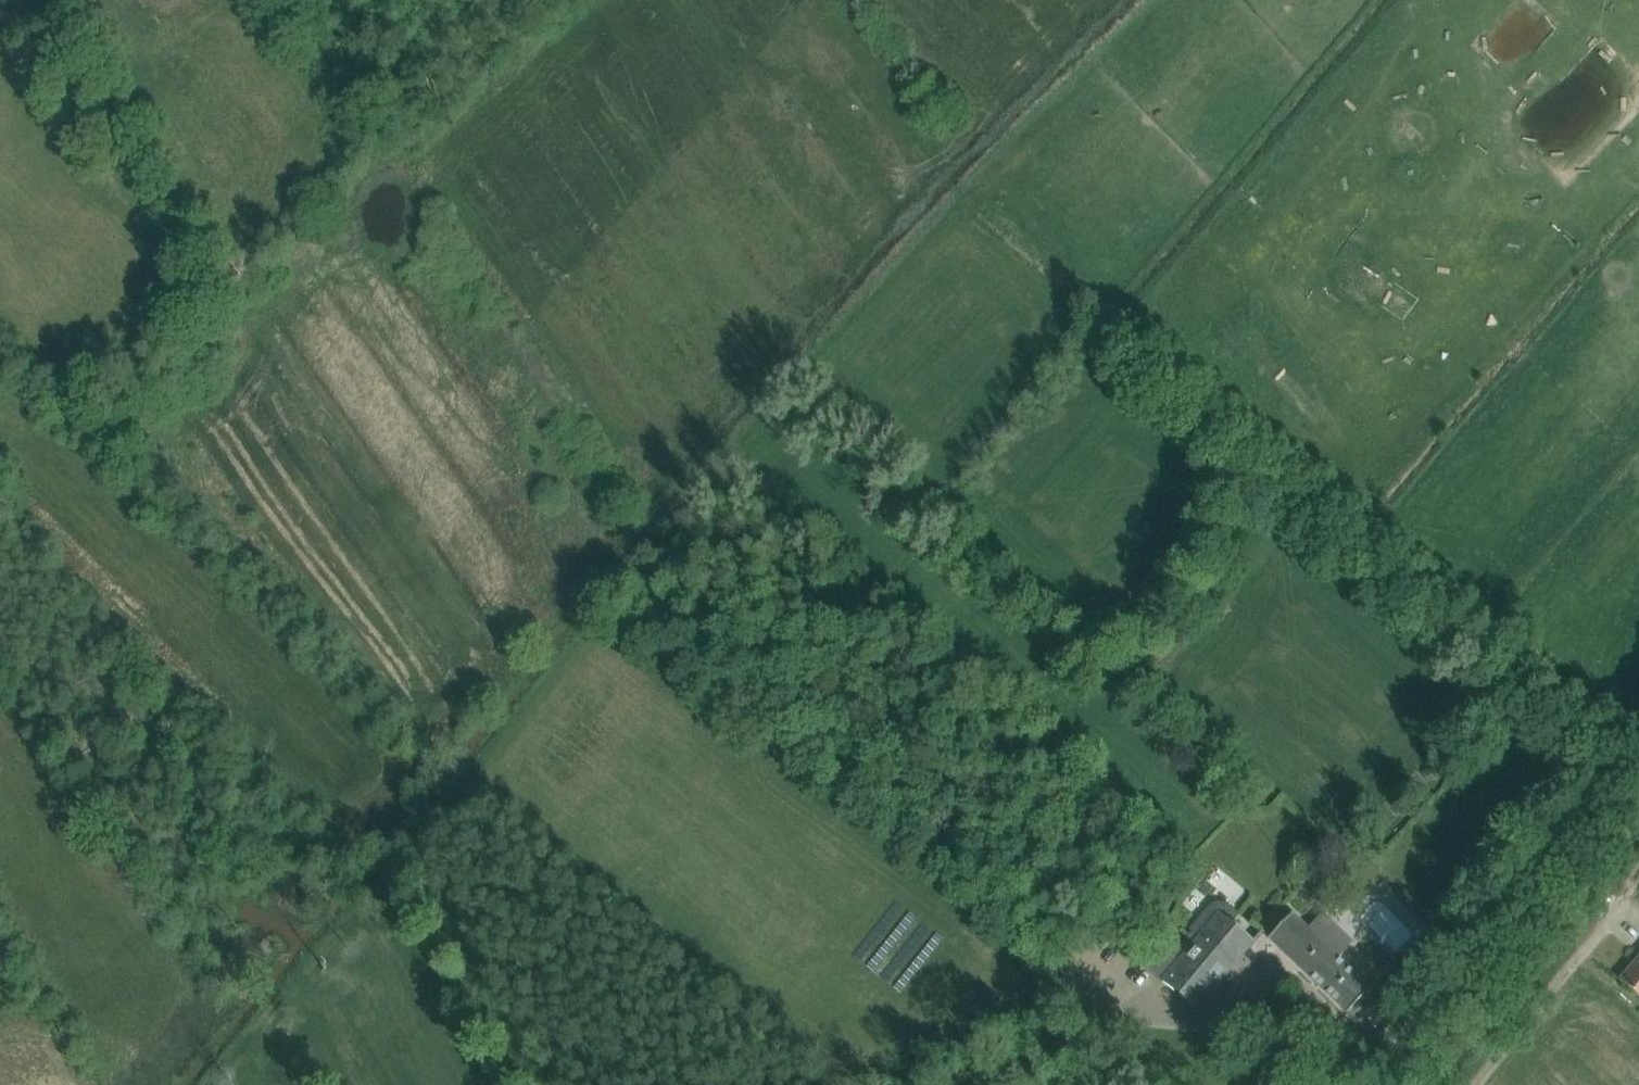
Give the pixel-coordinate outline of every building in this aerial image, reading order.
[(1414,311),(1422,302),(1410,291),(1401,300),(1414,311)] [(1362,921),(1407,958),(1433,926),(1388,889),(1362,921)] [(1145,959),(1140,964),(1152,973),(1162,981),(1197,1008),(1206,997),(1212,1002),(1224,987),(1218,983),(1253,941),(1238,930),(1239,928),(1240,926),(1241,923),(1241,921),(1241,919),(1240,917),(1239,915),(1223,902),(1221,901),(1218,901),(1216,901),(1214,902),(1212,902),(1210,904),(1208,905),(1189,929),(1190,930),(1179,944),(1165,933),(1145,959)] [(1291,913),(1268,938),(1347,1013),(1347,1012),(1359,1024),(1382,1000),(1370,988),(1338,958),(1348,947),(1317,917),(1307,928),(1291,913)] [(1619,978),(1638,996),(1638,955),(1619,978)]
